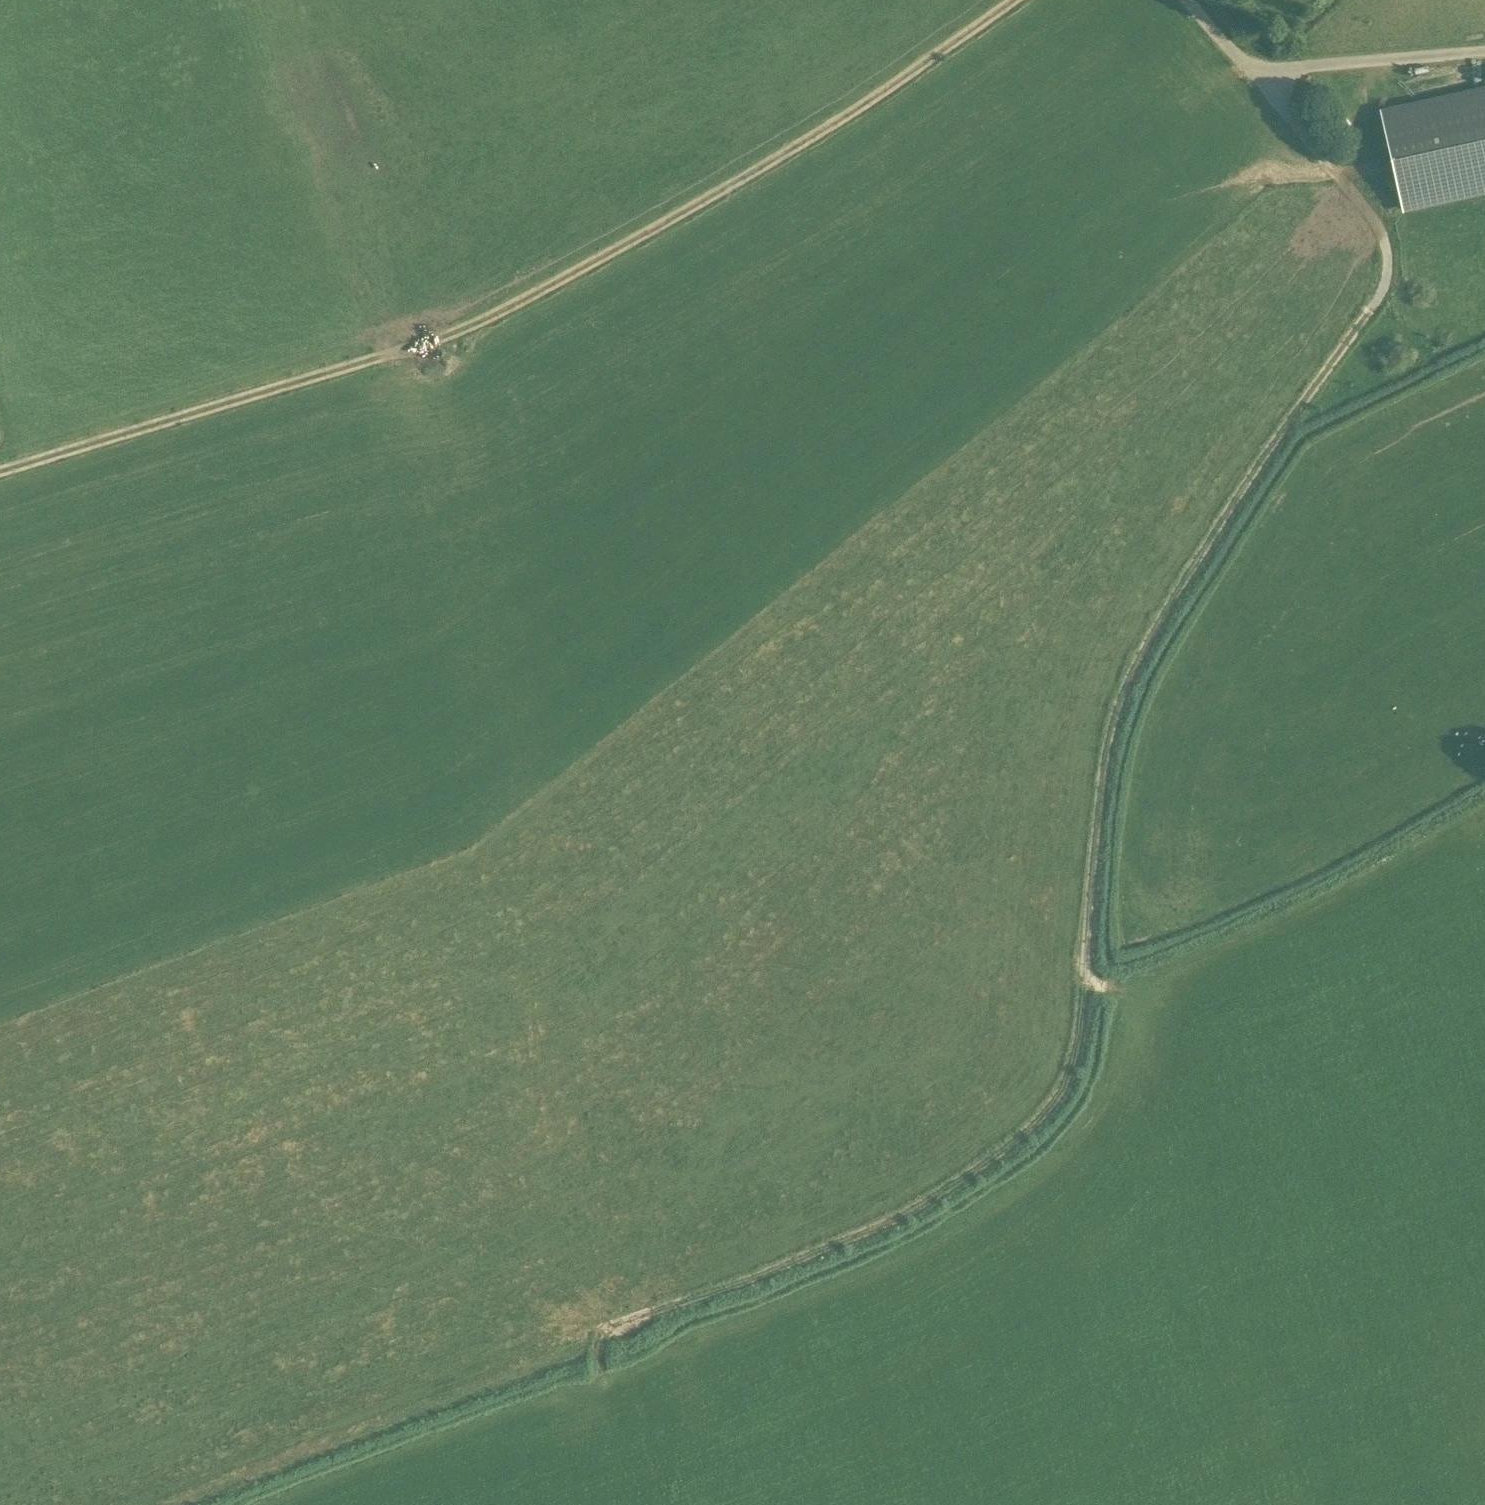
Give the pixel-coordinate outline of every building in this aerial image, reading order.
[(1484,192),(1484,92),(1384,115),(1405,210),(1484,192)]
